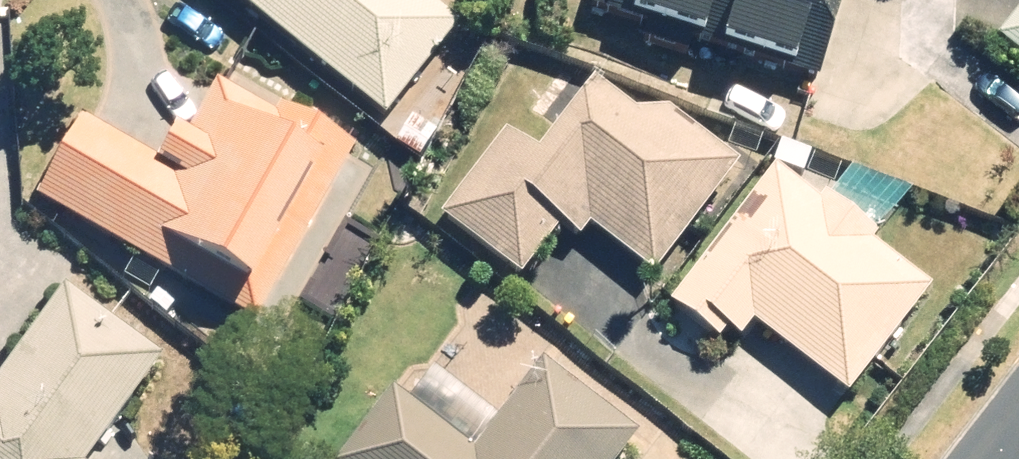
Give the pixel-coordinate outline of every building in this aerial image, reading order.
[(378,129),(451,31),(410,0),(207,0),(378,129)] [(587,27),(786,98),(791,83),(815,91),(847,0),(597,0),(587,27)] [(986,46),(1018,72),(1018,4),(986,46)] [(496,137),(427,223),(506,287),(545,239),(562,253),(573,239),(642,295),(738,176),(602,66),(526,161),(496,137)] [(76,124),(29,207),(253,334),(352,160),(219,85),(188,141),(166,129),(147,163),(76,124)] [(771,183),(661,315),(714,359),(724,347),(736,357),(751,339),(840,413),(933,302),(871,250),(909,205),(853,157),(807,213),(771,183)] [(150,368),(55,300),(0,378),(0,458),(85,458),(150,368)] [(337,458),(618,458),(626,449),(530,375),(467,457),(386,395),(337,458)]
